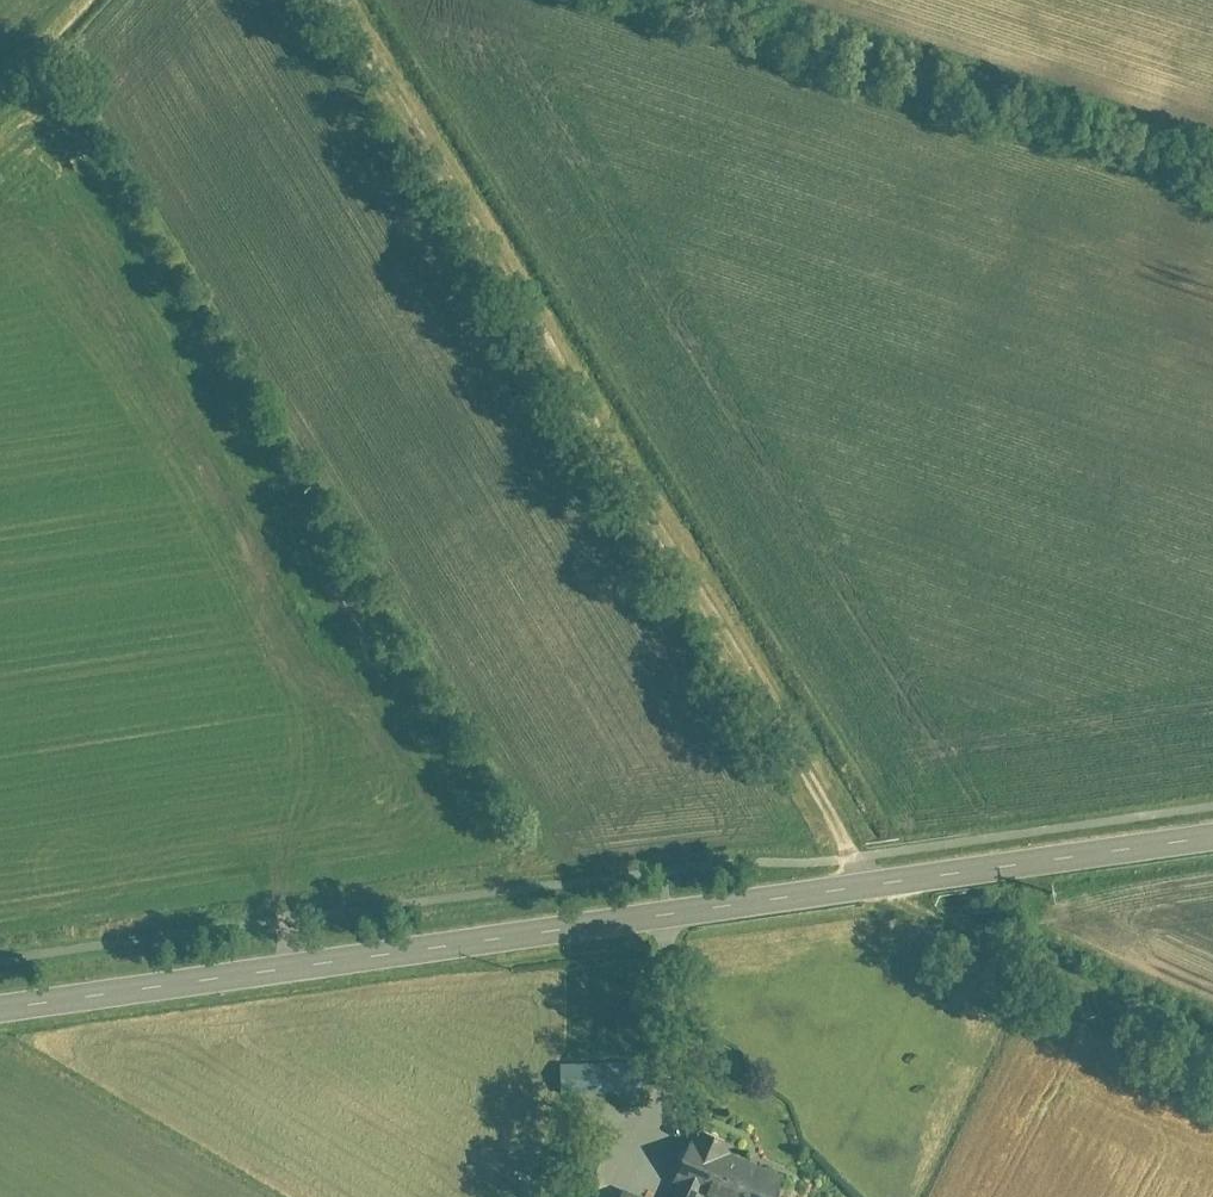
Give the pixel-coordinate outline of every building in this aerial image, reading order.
[(559,1071),(561,1100),(644,1094),(642,1065),(559,1071)] [(701,1195),(705,1196),(774,1196),(784,1173),(695,1134),(673,1183),(677,1185),(672,1196),(700,1196),(701,1195)]
